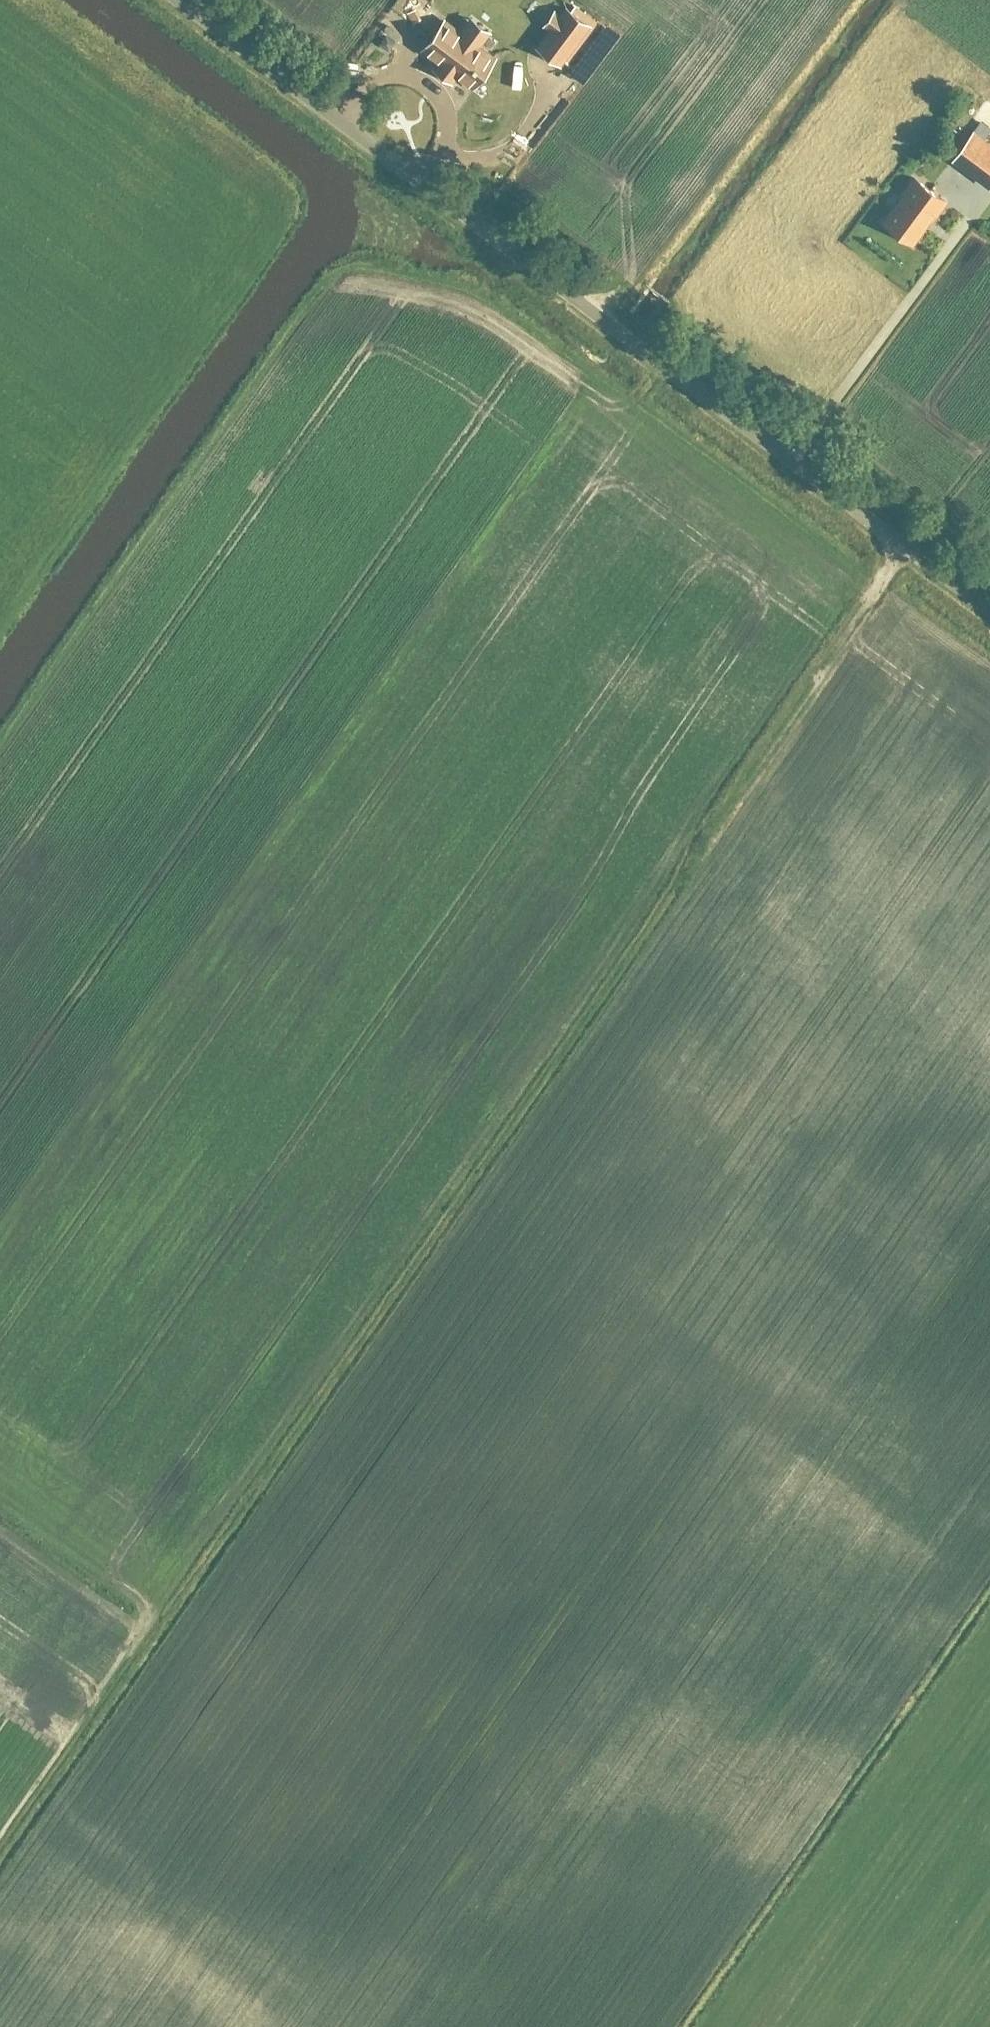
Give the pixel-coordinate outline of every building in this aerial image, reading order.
[(561,17),(559,16),(549,29),(551,30),(538,48),(560,65),(589,26),(567,9),(561,17)] [(472,87),(493,59),(478,47),(489,32),(472,19),(460,34),(445,23),(424,51),(439,62),(435,69),(452,82),(457,75),(472,87)] [(436,83),(442,76),(421,58),(415,65),(436,83)] [(458,108),(483,130),(524,83),(499,61),(458,108)] [(954,158),(970,170),(989,185),(989,146),(973,133),(961,149),(954,158)] [(901,199),(884,223),(913,245),(930,221),(932,222),(946,202),(914,179),(899,198),(901,199)]
